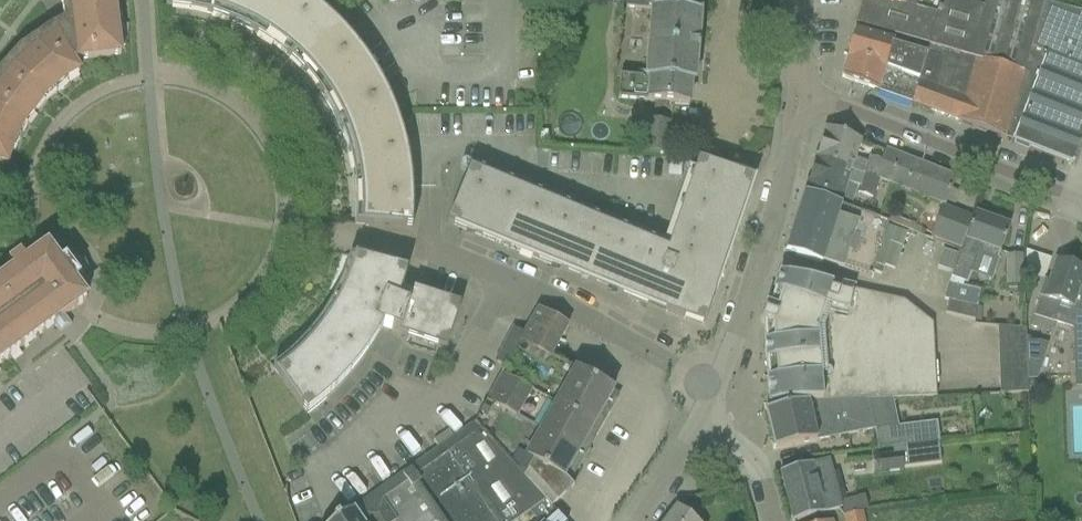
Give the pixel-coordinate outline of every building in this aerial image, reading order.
[(64,21),(52,27),(19,50),(0,71),(0,164),(8,166),(13,149),(9,148),(21,124),(24,127),(45,99),(42,97),(62,79),(64,83),(80,74),(73,62),(121,56),(118,34),(115,35),(112,10),(115,9),(114,0),(61,0),(64,21)] [(165,18),(199,22),(231,33),(262,49),(290,72),(313,99),(329,128),(341,159),(346,192),(346,225),(411,230),(412,204),(407,154),(400,130),(393,110),(382,88),(371,69),(358,50),(334,23),(309,2),(305,0),(166,0),(165,18)] [(697,49),(700,14),(697,14),(698,0),(626,0),(626,9),(651,11),(648,45),(697,49)] [(943,50),(946,50),(974,58),(1018,71),(1024,72),(1043,4),(1027,0),(863,0),(856,25),(878,32),(928,45),(928,46),(943,50)] [(1072,166),(1081,140),(1081,15),(1043,4),(1024,72),(1024,73),(1005,140),(1072,166)] [(842,78),(879,92),(894,41),(855,30),(842,78)] [(879,92),(928,111),(946,50),(943,50),(928,46),(928,50),(894,41),(879,92)] [(618,100),(689,106),(691,84),(694,85),(697,49),(648,45),(646,80),(620,77),(618,100)] [(946,50),(929,111),(955,121),(974,58),(946,50)] [(955,121),(1005,140),(1024,73),(1024,72),(1018,71),(974,58),(955,121)] [(643,154),(669,156),(671,123),(649,122),(645,121),(643,154)] [(915,194),(944,206),(946,199),(955,178),(887,151),(883,162),(870,157),(868,163),(854,159),(860,140),(827,129),(816,160),(878,180),(891,185),(915,195),(915,194)] [(682,160),(668,159),(667,177),(681,178),(682,160)] [(828,197),(840,201),(846,182),(860,187),(858,193),(872,197),(878,180),(816,160),(806,190),(828,197)] [(722,275),(738,227),(754,180),(746,177),(698,161),(682,208),(667,251),(666,255),(722,275)] [(447,224),(647,306),(651,298),(666,255),(667,251),(470,169),(447,224)] [(823,264),(870,280),(873,273),(882,276),(885,267),(895,271),(899,257),(906,233),(888,227),(889,224),(841,205),(805,194),(785,253),(795,256),(823,264)] [(930,237),(959,249),(971,218),(943,207),(930,237)] [(962,252),(952,279),(964,283),(967,284),(972,269),(976,258),(974,255),(981,252),(980,254),(997,261),(1000,252),(1001,252),(1002,249),(1010,227),(975,215),(967,236),(962,252)] [(7,356),(8,358),(32,340),(30,338),(41,331),(42,333),(53,325),(58,331),(69,323),(65,316),(86,300),(80,291),(83,288),(85,285),(87,281),(88,277),(88,273),(88,269),(86,265),(84,261),(82,258),(78,255),(74,253),(70,252),(66,252),(62,253),(58,254),(56,255),(54,256),(47,247),(36,255),(26,263),(21,257),(10,265),(14,271),(3,279),(5,281),(0,285),(0,360),(7,356)] [(937,268),(951,272),(955,255),(942,251),(937,268)] [(780,254),(775,270),(812,280),(817,264),(780,254)] [(651,298),(647,306),(665,313),(704,327),(722,275),(666,255),(651,298)] [(1006,286),(1022,286),(1022,256),(1006,256),(1006,286)] [(403,347),(435,358),(438,348),(446,351),(461,306),(413,291),(411,296),(401,293),(407,272),(350,257),(349,258),(346,268),(343,278),(339,289),(334,299),(328,309),(322,318),(316,328),(308,337),(299,347),(290,356),(282,363),(273,370),(306,415),(312,411),(318,406),(324,401),(326,399),(341,385),(355,369),(359,364),(362,359),(367,354),(370,348),(377,338),(383,327),(399,332),(398,335),(406,338),(403,347)] [(1031,327),(1051,333),(1054,324),(1072,330),(1074,376),(1081,375),(1081,287),(1080,286),(1081,279),(1081,270),(1081,269),(1081,267),(1071,264),(1070,266),(1056,262),(1050,283),(1045,281),(1031,327)] [(766,309),(761,324),(764,325),(765,343),(764,343),(769,405),(808,404),(869,401),(937,398),(933,325),(904,302),(780,275),(774,293),(769,310),(766,309)] [(946,296),(945,300),(948,301),(974,307),(977,307),(980,292),(963,288),(950,285),(946,296)] [(948,301),(945,315),(974,321),(974,307),(948,301)] [(515,331),(497,365),(504,369),(501,376),(593,428),(612,393),(550,358),(568,327),(537,310),(523,335),(515,331)] [(1025,330),(997,327),(997,341),(1026,340),(1025,338),(1025,330)] [(1026,367),(1027,381),(1036,380),(1047,345),(1025,338),(1026,340),(1026,353),(1026,367)] [(1026,340),(997,341),(998,354),(1026,353),(1026,340)] [(1026,353),(998,354),(998,368),(1026,367),(1026,353)] [(1026,367),(998,368),(999,381),(1027,381),(1026,367)] [(501,376),(487,402),(578,454),(593,428),(501,376)] [(1027,381),(999,381),(999,395),(1027,394),(1027,381)] [(764,413),(773,451),(794,446),(875,430),(869,401),(808,404),(786,408),(764,413)] [(474,426),(552,509),(573,489),(564,479),(578,454),(487,402),(474,426)] [(875,430),(878,449),(905,446),(905,448),(939,444),(937,423),(875,430)] [(552,509),(474,426),(437,452),(444,461),(433,467),(427,459),(407,473),(395,481),(399,487),(381,500),(377,494),(375,495),(354,510),(362,520),(518,520),(529,513),(537,520),(562,520),(552,509)] [(938,444),(911,447),(905,448),(905,446),(892,448),(893,455),(877,457),(879,473),(902,470),(902,468),(940,463),(938,444)] [(793,520),(794,520),(814,516),(839,509),(826,461),(812,465),(812,464),(801,467),(780,473),(793,520)] [(864,496),(840,502),(843,515),(867,509),(864,496)] [(676,508),(666,520),(693,520),(676,508)] [(339,520),(360,520),(353,511),(339,520)] [(845,520),(864,520),(862,512),(844,516),(845,520)]
